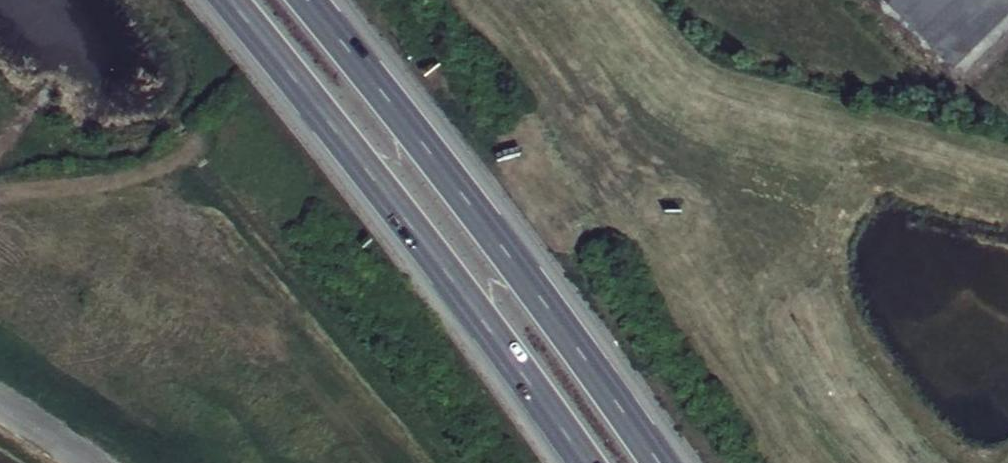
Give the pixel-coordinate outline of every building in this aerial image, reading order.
[(921,51),(936,36),(901,0),(872,0),(921,51)] [(1007,28),(1007,0),(1003,0),(951,56),(967,71),(1007,28)]
